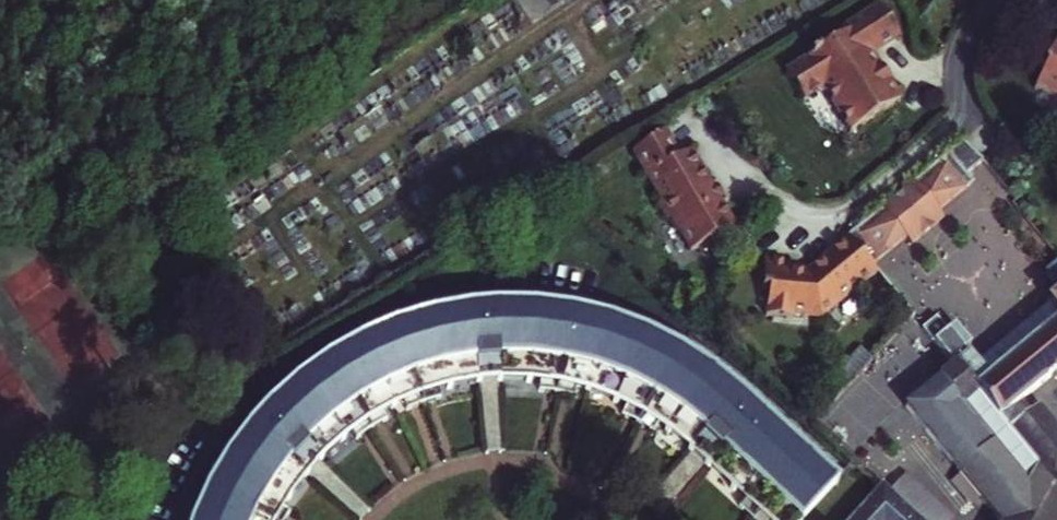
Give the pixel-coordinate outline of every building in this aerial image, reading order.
[(526,17),(560,4),(558,0),(519,0),(526,17)] [(879,5),(876,0),(872,0),(854,11),(858,17),(879,5)] [(879,5),(858,17),(838,29),(843,37),(784,73),(802,103),(820,92),(845,133),(869,118),(898,101),(878,68),(874,70),(865,55),(897,36),(879,5)] [(1053,40),(1038,70),(1043,72),(1033,92),(1056,105),(1056,41),(1053,40)] [(628,158),(659,204),(652,208),(671,236),(674,234),(688,254),(701,245),(714,248),(717,235),(733,225),(719,203),(687,155),(678,160),(662,135),(628,158)] [(847,242),(869,268),(904,240),(908,245),(942,217),(937,211),(968,186),(962,179),(976,167),(957,143),(843,237),(847,242)] [(996,191),(969,213),(1031,288),(1056,268),(1056,266),(996,191)] [(869,268),(847,242),(830,254),(821,261),(824,266),(806,280),(787,278),(788,269),(761,266),(758,295),(765,296),(763,318),(799,322),(800,319),(816,320),(850,295),(851,297),(876,278),(869,268)] [(1045,303),(1056,317),(1056,294),(1045,303)] [(1045,303),(973,363),(986,380),(1056,321),(1056,317),(1045,303)] [(350,434),(366,423),(367,422),(382,413),(403,403),(419,397),(420,396),(437,392),(452,387),(478,384),(494,382),(507,382),(537,384),(548,385),(555,386),(574,390),(599,398),(622,408),(638,416),(655,427),(672,440),(688,454),(703,468),(740,502),(754,514),(760,519),(801,519),(834,485),(725,385),(684,356),(638,332),(576,312),(503,305),(446,311),(369,334),(332,353),(278,393),(235,440),(190,519),(275,519),(282,507),(300,481),(307,474),(317,463),(328,451),(350,434)] [(986,380),(973,363),(933,315),(918,328),(948,365),(903,402),(1000,519),(1056,519),(1056,438),(1024,399),(1056,372),(1056,321),(986,380)] [(500,451),(494,382),(478,384),(484,452),(500,451)] [(553,395),(555,386),(548,385),(537,384),(536,392),(553,395)] [(555,386),(553,395),(573,398),(574,390),(555,386)] [(439,399),(437,392),(420,396),(423,405),(439,399)] [(406,412),(423,405),(420,396),(419,397),(403,403),(406,412)] [(634,425),(638,416),(622,408),(618,416),(634,425)] [(387,420),(382,413),(367,422),(366,423),(370,430),(387,420)] [(652,435),(655,427),(638,416),(634,425),(652,435)] [(353,440),(370,430),(366,423),(350,434),(353,440)] [(655,517),(703,468),(688,454),(641,503),(655,517)] [(368,508),(317,463),(307,474),(358,519),(368,508)] [(885,495),(912,519),(951,519),(903,475),(885,495)] [(885,495),(878,489),(850,519),(912,519),(885,495)] [(754,514),(740,502),(734,509),(746,519),(749,519),(754,514)] [(0,503),(0,519),(12,519),(0,503)] [(282,507),(275,519),(285,519),(290,511),(282,507)]
